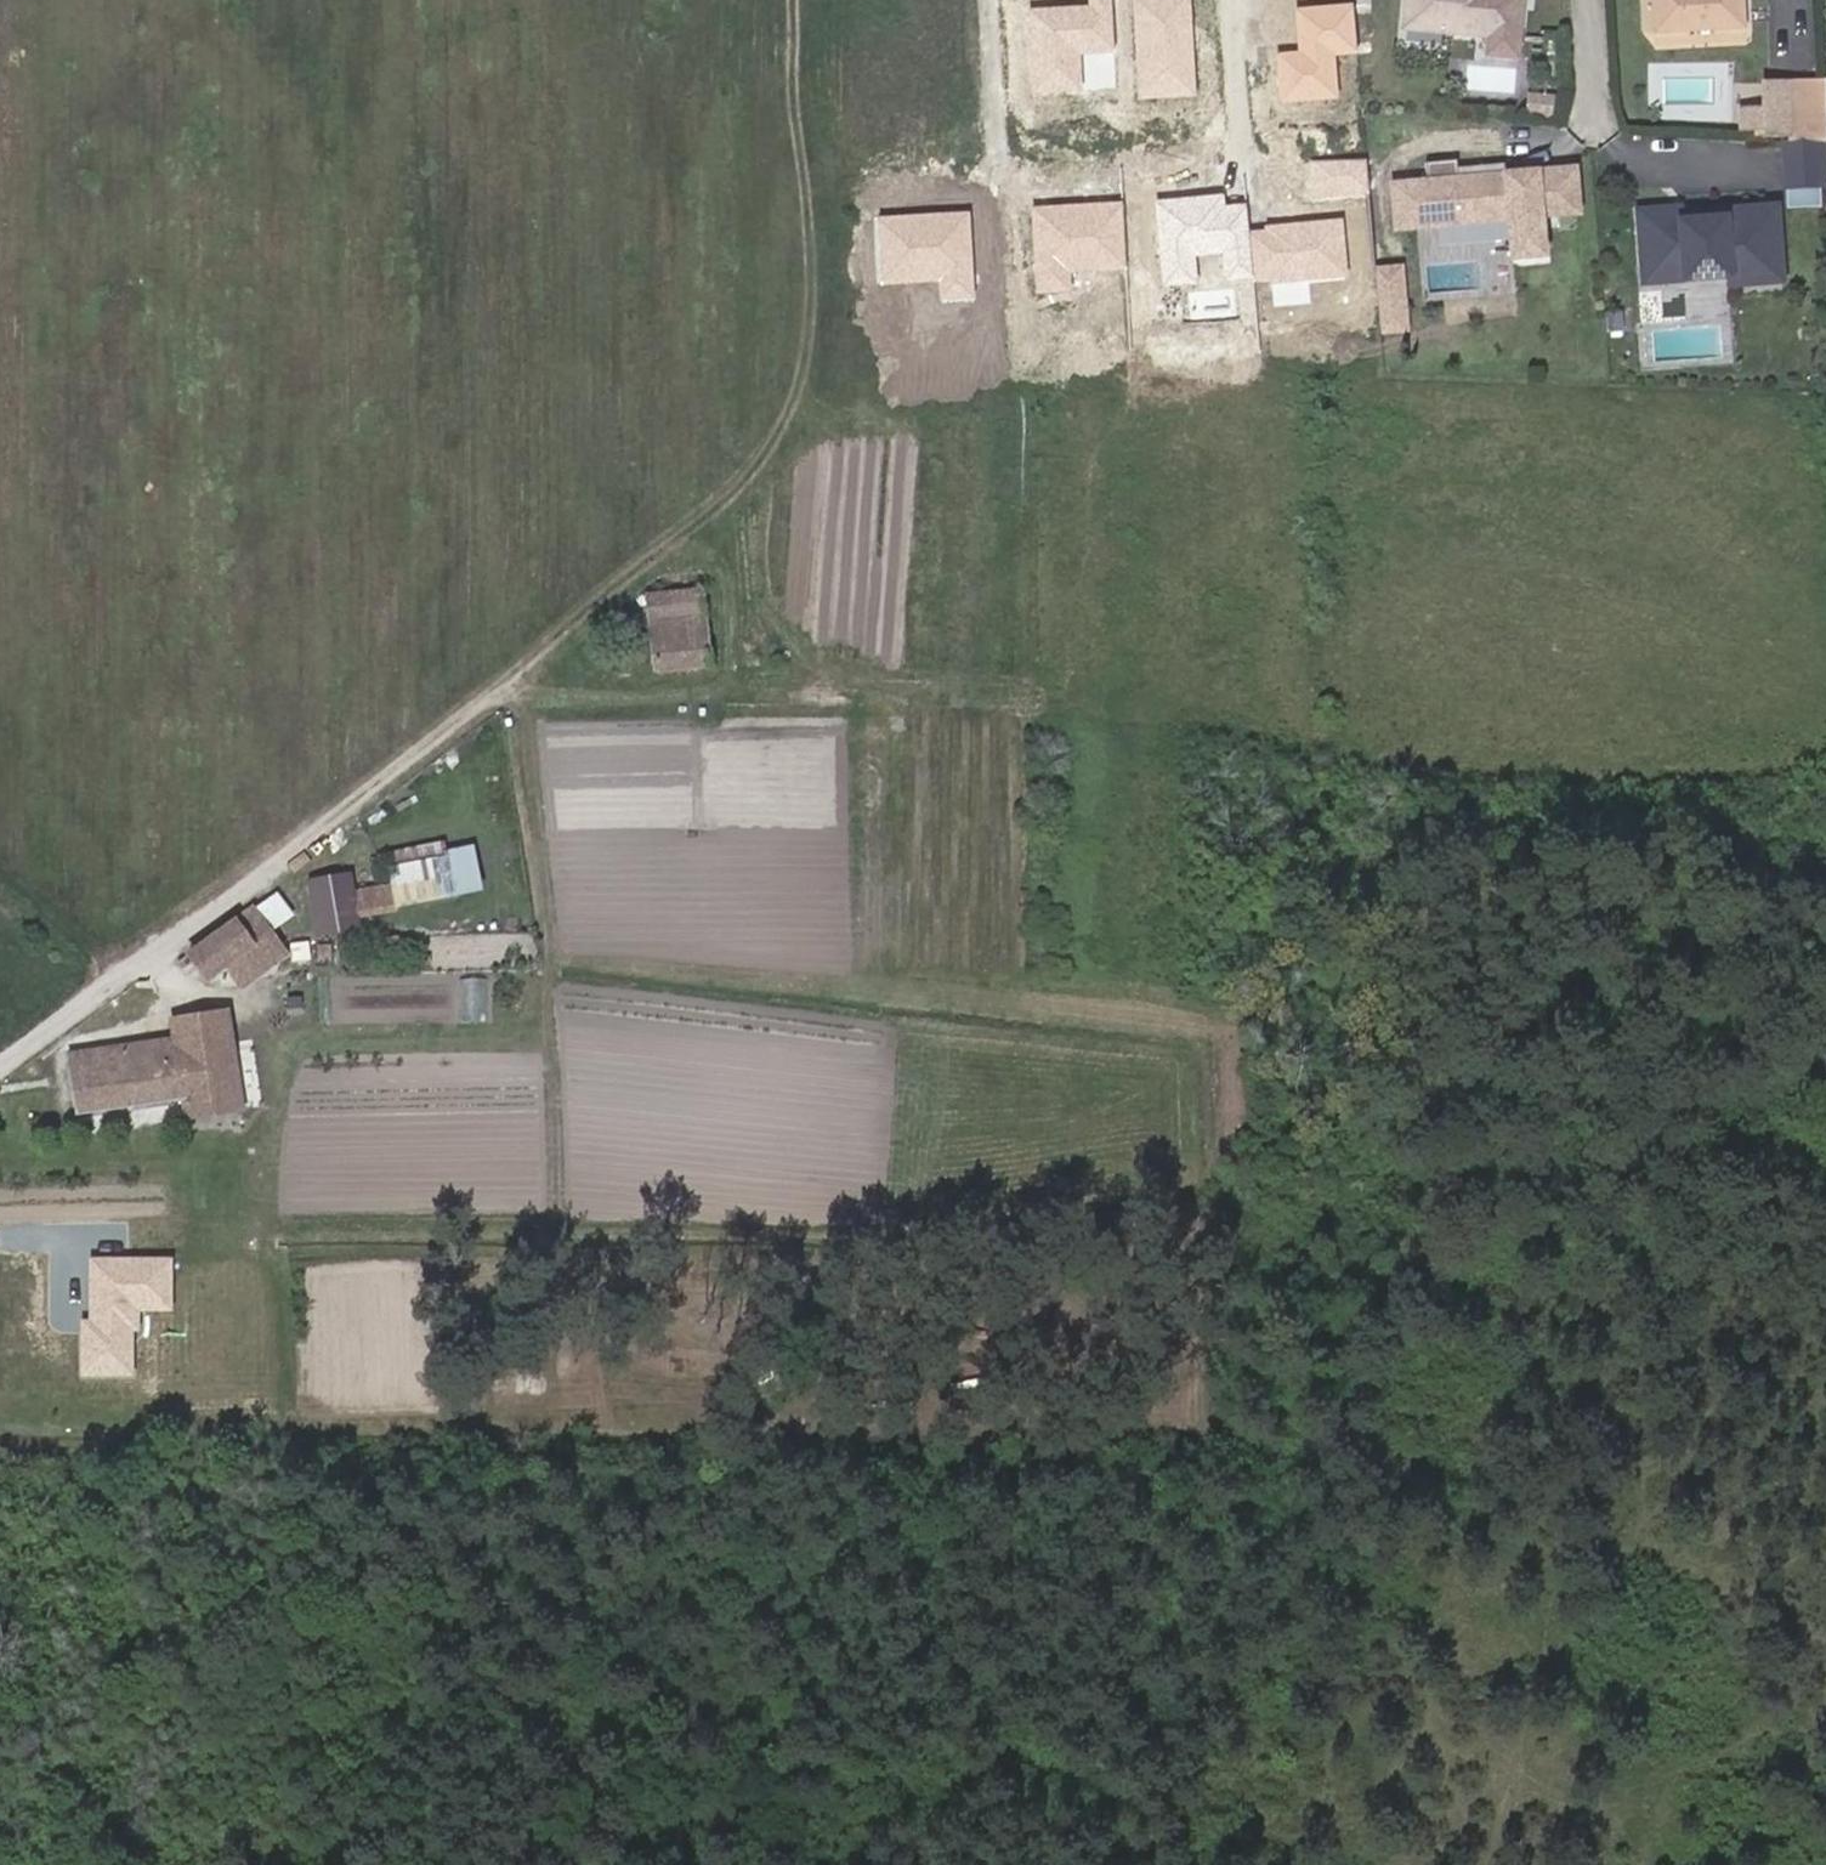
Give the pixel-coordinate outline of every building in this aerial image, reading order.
[(1350,21),(1368,19),(1367,0),(1348,0),(1350,21)] [(1395,35),(1481,41),(1480,57),(1510,59),(1513,0),(1397,0),(1395,35)] [(1643,28),(1733,33),(1734,0),(1645,0),(1643,28)] [(1780,78),(1778,139),(1814,140),(1814,78),(1780,78)] [(1778,139),(1772,138),(1773,185),(1815,186),(1814,140),(1778,139)] [(1528,253),(1525,170),(1490,171),(1490,168),(1471,168),(1471,172),(1447,173),(1446,158),(1415,159),(1415,174),(1381,176),(1383,218),(1496,215),(1497,254),(1528,253)] [(1563,169),(1525,170),(1527,213),(1565,212),(1563,169)] [(1665,206),(1623,209),(1627,267),(1668,264),(1669,278),(1713,274),(1714,283),(1767,279),(1761,204),(1709,208),(1709,216),(1665,219),(1665,206)] [(1666,212),(1665,219),(1709,216),(1709,208),(1666,212)] [(1358,259),(1360,287),(1384,286),(1383,258),(1358,259)] [(1668,264),(1627,267),(1628,281),(1669,278),(1668,264)] [(1360,287),(1361,320),(1385,319),(1384,286),(1360,287)] [(702,590),(646,598),(656,665),(712,657),(702,590)] [(399,903),(485,884),(476,844),(390,863),(399,903)] [(390,891),(354,896),(357,916),(393,910),(390,891)] [(240,986),(286,954),(254,907),(233,921),(249,945),(222,963),(240,986)] [(201,977),(222,963),(249,945),(233,921),(184,954),(201,977)] [(180,1112),(215,1106),(212,1088),(230,1085),(214,1004),(161,1015),(164,1038),(61,1057),(69,1111),(176,1092),(180,1112)] [(233,1102),(230,1085),(212,1088),(215,1106),(233,1102)] [(81,1317),(80,1372),(138,1373),(140,1307),(173,1308),(174,1254),(90,1252),(89,1317),(81,1317)]
